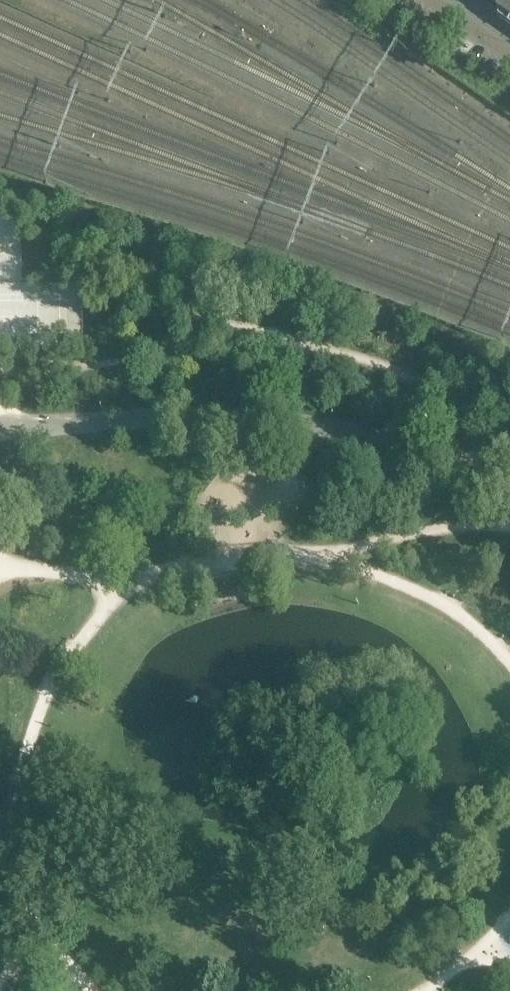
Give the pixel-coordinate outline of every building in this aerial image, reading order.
[(502,7),(497,13),(509,21),(509,20),(509,0),(491,0),(502,7)]
